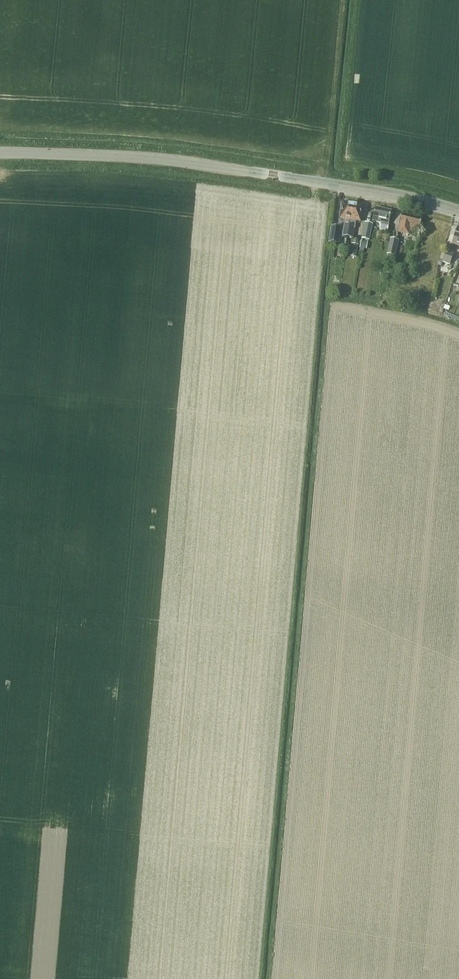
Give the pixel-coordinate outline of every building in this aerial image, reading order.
[(342,237),(348,238),(353,204),(343,202),(340,218),(345,219),(342,237)] [(353,204),(348,238),(353,238),(356,221),(360,221),(363,206),(353,204)] [(373,221),(381,223),(379,229),(387,231),(392,211),(375,208),(373,221)] [(418,233),(422,218),(402,213),(399,224),(400,225),(399,232),(408,235),(409,230),(418,233)] [(373,224),(365,223),(362,239),(369,241),(373,224)] [(339,244),(342,228),(331,226),(328,243),(339,244)] [(395,256),(399,240),(390,239),(386,255),(388,255),(387,260),(395,261),(396,257),(395,256)] [(443,260),(442,262),(441,266),(448,269),(454,254),(443,250),(440,259),(443,260)] [(395,268),(385,266),(383,274),(393,277),(395,268)]
